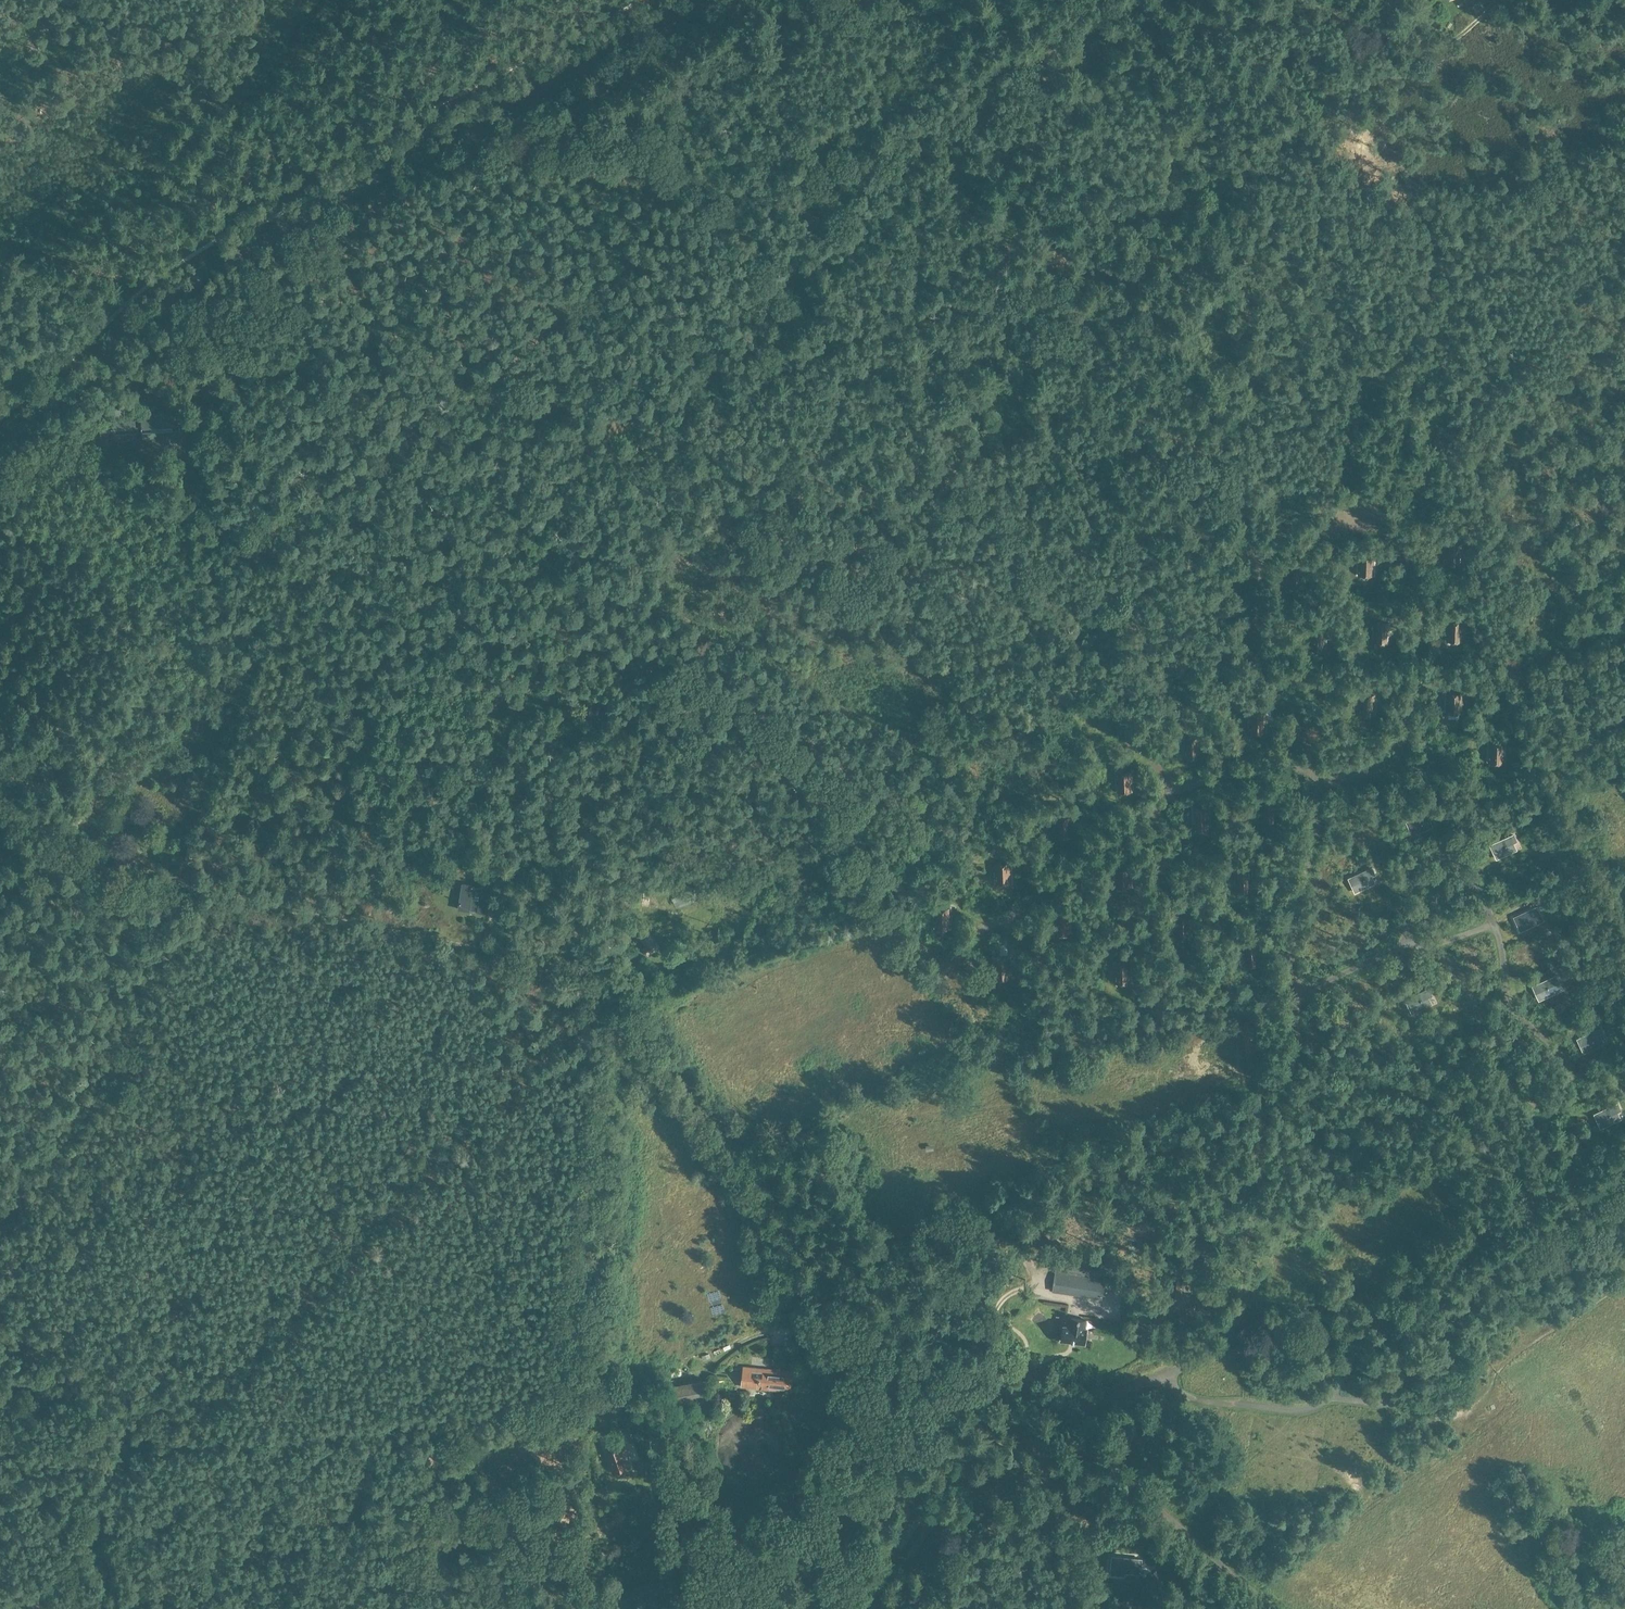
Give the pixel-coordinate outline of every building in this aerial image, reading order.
[(151,417),(138,417),(139,427),(139,428),(144,428),(144,432),(139,432),(139,433),(140,443),(153,442),(153,451),(168,450),(168,441),(178,441),(177,430),(175,430),(175,426),(177,426),(176,417),(166,417),(166,412),(151,413),(151,417)] [(1445,564),(1460,566),(1461,545),(1446,545),(1445,564)] [(1373,556),(1358,556),(1357,577),(1373,577),(1373,556)] [(1446,642),(1461,642),(1462,622),(1447,622),(1446,642)] [(1389,624),(1374,623),(1373,643),(1389,644),(1389,624)] [(1324,651),(1325,631),(1310,630),(1309,650),(1324,651)] [(1445,713),(1460,714),(1462,694),(1446,693),(1445,713)] [(1374,716),(1374,696),(1359,695),(1358,715),(1374,716)] [(1249,713),(1249,734),(1265,733),(1264,713),(1249,713)] [(1201,757),(1200,739),(1200,737),(1185,737),(1186,758),(1201,757)] [(1503,764),(1504,744),(1488,743),(1487,764),(1503,764)] [(1117,771),(1118,790),(1118,793),(1133,792),(1133,771),(1117,771)] [(1210,828),(1209,813),(1209,807),(1194,808),(1195,828),(1210,828)] [(1057,837),(1071,836),(1073,836),(1072,816),(1056,817),(1057,837)] [(1513,843),(1516,841),(1513,834),(1489,845),(1496,860),(1516,851),(1513,843)] [(995,863),(996,883),(996,884),(1012,883),(1011,862),(995,863)] [(1354,893),(1374,883),(1371,876),(1375,874),(1371,867),(1347,879),(1354,893)] [(1251,891),(1250,872),(1235,872),(1236,892),(1251,891)] [(492,883),(489,897),(497,898),(500,884),(492,883)] [(461,895),(459,908),(484,912),(489,888),(481,887),(480,888),(473,887),(473,886),(465,884),(463,895),(461,895)] [(681,894),(672,897),(674,903),(682,899),(681,894)] [(1537,906),(1512,918),(1519,932),(1539,922),(1536,915),(1540,913),(1537,906)] [(935,908),(936,927),(937,929),(951,928),(950,907),(935,908)] [(1057,935),(1071,934),(1070,912),(1056,913),(1057,935)] [(659,945),(653,938),(652,938),(648,933),(641,938),(645,944),(642,946),(648,953),(659,945)] [(1244,967),(1259,966),(1257,945),(1243,946),(1244,967)] [(996,979),(1011,979),(1010,958),(995,958),(996,979)] [(1555,984),(1559,982),(1555,975),(1532,986),(1539,1001),(1558,992),(1555,984)] [(1432,996),(1428,988),(1404,1000),(1411,1014),(1431,1005),(1428,997),(1432,996)] [(1583,1054),(1603,1044),(1600,1037),(1603,1035),(1600,1028),(1577,1039),(1583,1054)] [(1620,1120),(1617,1112),(1621,1110),(1617,1103),(1593,1114),(1600,1129),(1620,1120)] [(1055,1269),(1052,1291),(1101,1299),(1105,1277),(1055,1269)] [(1178,1306),(1182,1305),(1184,1291),(1187,1291),(1188,1287),(1184,1287),(1185,1281),(1177,1280),(1173,1305),(1178,1306)] [(1033,1322),(1042,1314),(1034,1305),(1025,1312),(1033,1322)] [(1085,1340),(1086,1340),(1087,1332),(1086,1331),(1086,1327),(1085,1327),(1086,1319),(1072,1317),(1071,1325),(1063,1324),(1061,1340),(1084,1343),(1085,1340)] [(791,1371),(743,1367),(741,1386),(789,1390),(791,1371)] [(710,1405),(705,1379),(670,1385),(675,1411),(710,1405)] [(629,1442),(637,1440),(634,1431),(632,1425),(625,1427),(627,1434),(629,1442)] [(620,1448),(607,1453),(613,1469),(626,1464),(620,1448)] [(1141,1558),(1112,1556),(1110,1574),(1124,1575),(1125,1573),(1140,1574),(1141,1558)]
